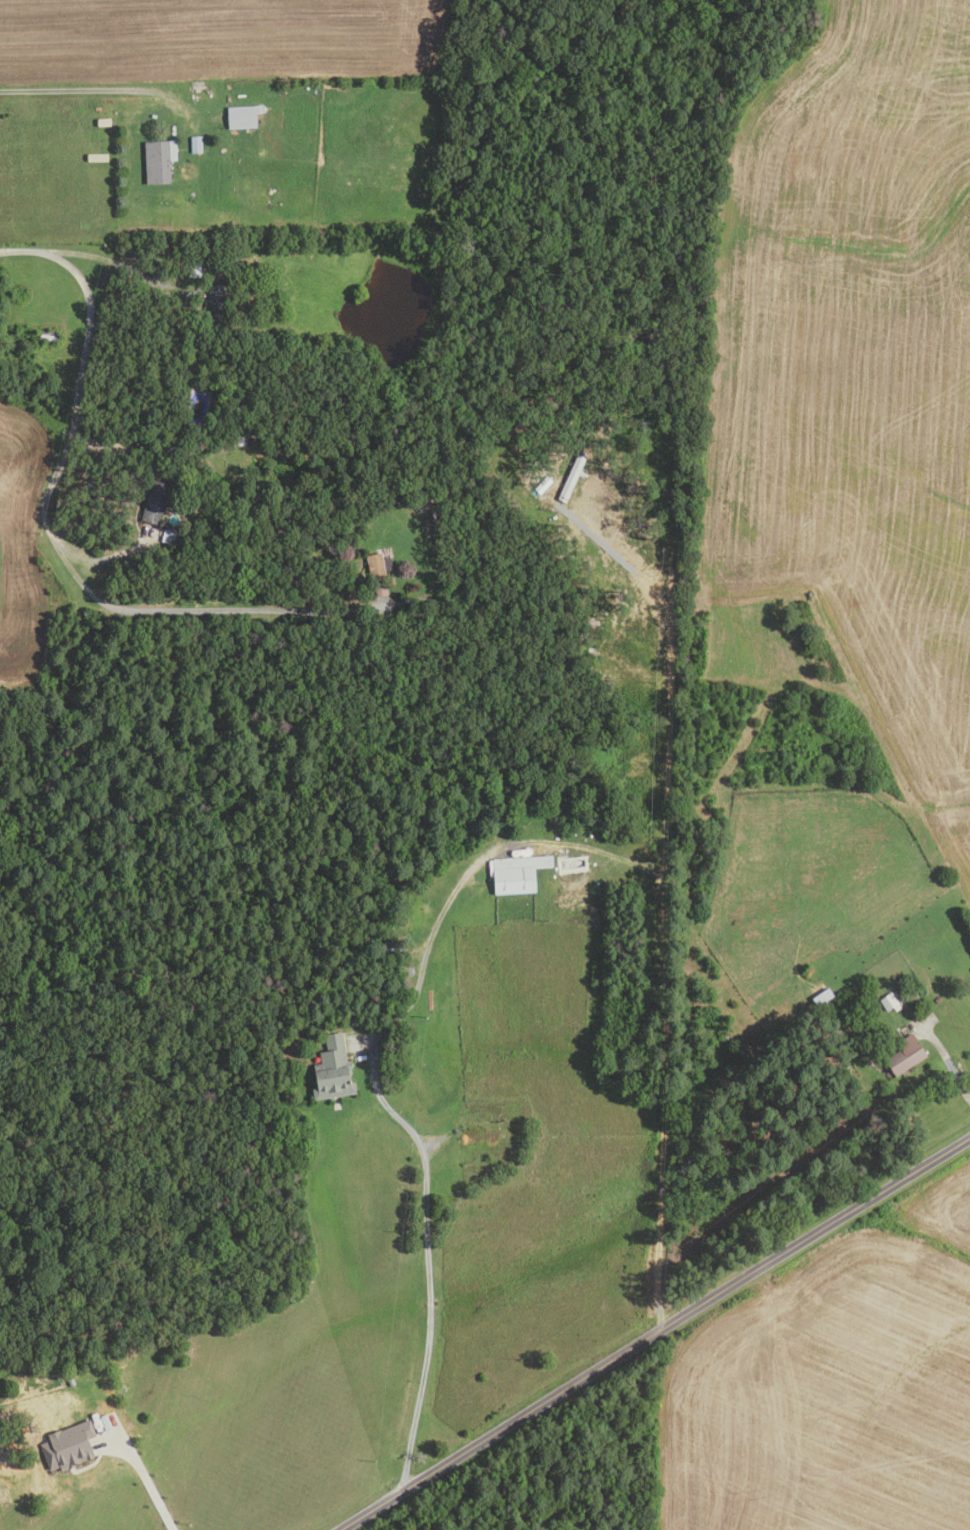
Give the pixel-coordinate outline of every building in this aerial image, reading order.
[(229,129),(228,107),(256,105),(257,127),(229,129)] [(111,125),(98,126),(97,119),(111,118),(111,125)] [(202,136),(203,153),(192,153),(191,136),(202,136)] [(147,184),(145,141),(176,140),(177,160),(170,160),(171,183),(147,184)] [(202,262),(201,279),(187,278),(188,261),(202,262)] [(160,268),(155,278),(148,274),(153,264),(160,268)] [(225,330),(204,330),(205,299),(209,299),(210,284),(227,285),(225,330)] [(246,436),(247,446),(237,447),(236,437),(246,436)] [(567,503),(559,499),(578,455),(586,459),(567,503)] [(542,494),(536,489),(547,476),(553,482),(542,494)] [(159,526),(142,522),(152,481),(169,485),(159,526)] [(403,492),(405,498),(393,501),(391,495),(403,492)] [(418,496),(434,496),(434,509),(418,509),(418,496)] [(385,504),(378,507),(376,499),(382,497),(385,504)] [(178,533),(175,545),(161,541),(164,529),(178,533)] [(371,581),(365,557),(382,553),(387,577),(371,581)] [(535,893),(495,895),(493,859),(552,856),(553,868),(534,869),(535,893)] [(829,988),(835,997),(817,1008),(811,999),(829,988)] [(892,994),(899,1005),(886,1013),(879,1002),(892,994)] [(358,1092),(314,1099),(313,1088),(318,1087),(315,1063),(321,1062),(320,1052),(327,1050),(325,1034),(343,1031),(347,1060),(351,1060),(353,1073),(350,1073),(351,1082),(356,1081),(358,1092)] [(895,1078),(885,1061),(901,1050),(897,1044),(912,1034),(927,1057),(895,1078)] [(90,1419),(96,1435),(89,1437),(96,1456),(75,1464),(76,1465),(62,1471),(60,1466),(50,1469),(40,1444),(50,1440),(48,1435),(90,1419)]
